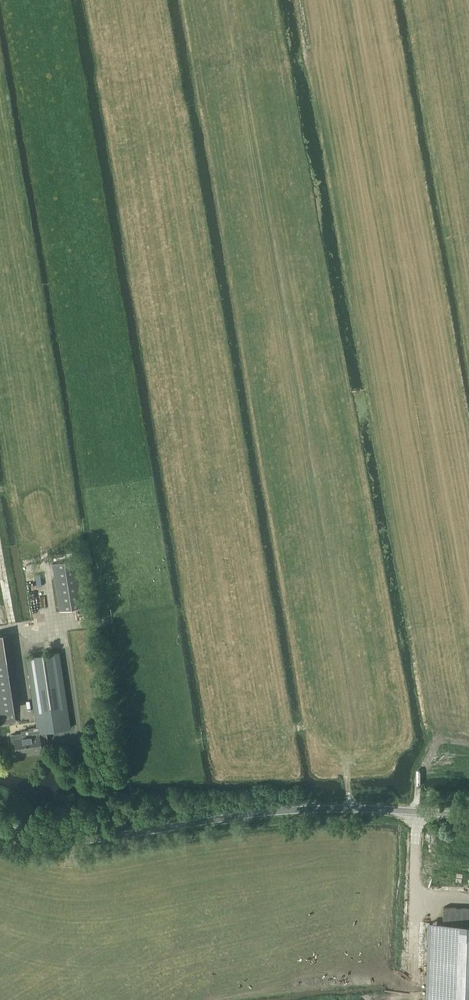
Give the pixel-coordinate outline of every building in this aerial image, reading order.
[(59,610),(84,606),(77,559),(52,562),(59,610)] [(0,633),(0,724),(16,722),(14,709),(21,708),(9,632),(0,633)] [(37,733),(39,733),(71,728),(59,652),(26,657),(36,726),(37,733)] [(22,732),(10,734),(12,743),(14,742),(16,754),(42,750),(39,733),(37,733),(36,726),(29,727),(30,729),(21,730),(22,732)] [(427,999),(468,999),(468,908),(444,907),(443,923),(430,922),(427,999)]
